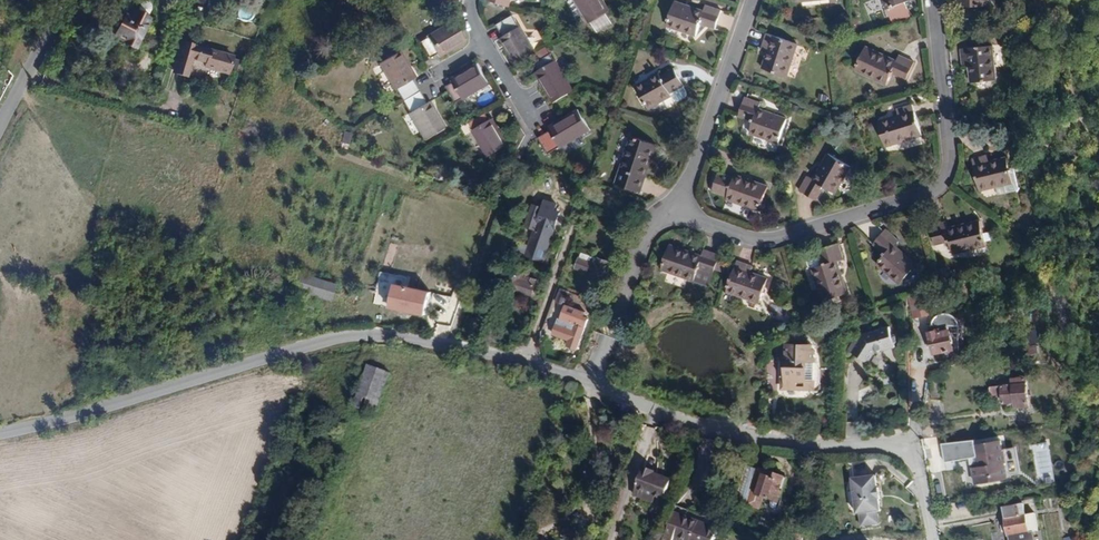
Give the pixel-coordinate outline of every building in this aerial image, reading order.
[(587,23),(610,10),(604,0),(574,0),(587,23)] [(885,10),(909,2),(909,0),(881,0),(885,10)] [(119,35),(116,40),(137,50),(150,23),(151,23),(153,21),(153,19),(153,18),(151,16),(149,15),(151,12),(153,8),(152,4),(150,2),(147,1),(144,1),(141,3),(140,5),(138,9),(137,8),(133,15),(126,12),(116,34),(119,35)] [(694,35),(698,23),(712,28),(718,10),(702,5),(700,10),(672,1),(664,25),(694,35)] [(503,35),(520,26),(514,16),(498,24),(503,35)] [(454,23),(429,35),(437,52),(440,57),(465,45),(454,23)] [(522,25),(520,26),(503,35),(501,37),(513,60),(535,48),(522,25)] [(784,77),(795,45),(764,34),(759,50),(765,52),(760,69),(784,77)] [(437,52),(429,35),(420,40),(427,57),(437,52)] [(233,59),(184,44),(175,73),(189,77),(194,60),(207,64),(207,67),(229,73),(233,59)] [(995,79),(991,44),(959,47),(961,64),(967,64),(970,82),(995,79)] [(885,85),(890,74),(904,80),(912,63),(897,56),(895,62),(864,48),(854,72),(885,85)] [(396,89),(411,80),(414,78),(398,52),(377,64),(393,90),(396,89)] [(534,60),(538,68),(554,60),(549,52),(534,60)] [(554,60),(538,68),(535,70),(551,100),(573,88),(557,59),(554,60)] [(454,80),(464,99),(488,86),(476,63),(452,76),(454,80)] [(675,69),(660,77),(659,74),(635,86),(647,108),(670,96),(669,93),(683,86),(675,69)] [(418,91),(411,80),(396,89),(402,100),(418,91)] [(453,104),(464,99),(454,80),(443,86),(453,104)] [(425,103),(418,91),(402,100),(409,113),(425,103)] [(40,96),(35,106),(46,111),(51,101),(40,96)] [(784,118),(757,109),(759,103),(742,98),(737,117),(751,121),(746,134),(775,143),(784,118)] [(429,101),(425,103),(409,113),(408,114),(424,141),(445,128),(429,101)] [(876,124),(883,146),(921,135),(912,105),(895,110),(897,117),(876,124)] [(467,121),(471,129),(491,119),(487,111),(467,121)] [(548,127),(550,129),(559,147),(560,149),(590,133),(579,111),(548,127)] [(491,119),(471,129),(486,160),(509,148),(494,118),(491,119)] [(559,147),(550,129),(538,136),(547,153),(559,147)] [(348,148),(350,133),(342,131),(340,147),(348,148)] [(654,144),(630,136),(614,182),(638,190),(654,144)] [(135,172),(141,151),(131,149),(125,170),(135,172)] [(978,193),(1012,184),(1005,158),(988,163),(985,154),(969,158),(978,193)] [(805,177),(796,192),(813,202),(822,188),(833,194),(848,168),(826,155),(812,181),(805,177)] [(731,178),(716,174),(710,193),(725,198),(725,201),(758,210),(766,185),(732,175),(731,178)] [(528,247),(524,257),(524,258),(541,264),(552,237),(549,235),(551,231),(553,231),(559,215),(554,213),(557,204),(543,199),(540,207),(532,204),(523,227),(534,231),(528,247)] [(980,219),(949,228),(948,222),(930,226),(935,245),(950,241),(953,253),(987,244),(980,219)] [(876,264),(900,285),(917,266),(894,245),(898,240),(886,229),(873,244),(884,255),(876,264)] [(846,293),(836,261),(844,258),(838,242),(820,248),(824,262),(813,266),(823,300),(846,293)] [(597,245),(590,243),(589,247),(583,244),(577,262),(592,267),(591,271),(600,274),(608,253),(596,249),(597,245)] [(516,253),(524,257),(528,247),(518,244),(516,253)] [(671,247),(663,270),(696,282),(700,270),(715,275),(721,257),(705,251),(703,258),(671,247)] [(737,260),(726,291),(760,302),(768,279),(751,272),(753,265),(737,260)] [(290,289),(328,302),(334,284),(296,272),(290,289)] [(525,273),(521,282),(530,284),(532,276),(525,273)] [(530,284),(521,282),(510,278),(502,299),(512,303),(514,297),(529,302),(535,286),(530,284)] [(392,285),(388,307),(424,315),(429,293),(392,285)] [(924,295),(908,298),(912,319),(928,316),(924,295)] [(584,313),(564,305),(559,319),(573,325),(571,331),(555,324),(551,334),(567,340),(565,345),(575,349),(587,318),(583,316),(584,313)] [(478,322),(465,319),(462,332),(475,335),(478,322)] [(1023,332),(1028,345),(1042,341),(1038,327),(1023,332)] [(940,328),(926,331),(931,356),(952,351),(951,343),(957,342),(955,333),(949,334),(949,330),(941,332),(940,328)] [(893,347),(888,329),(864,336),(859,343),(857,342),(851,353),(866,361),(873,349),(879,348),(880,350),(893,347)] [(785,368),(781,368),(781,390),(815,390),(815,345),(785,345),(785,368)] [(388,376),(367,369),(358,395),(378,402),(388,376)] [(990,396),(1003,393),(1005,402),(1014,400),(1015,405),(1028,403),(1024,375),(1010,378),(1011,384),(988,388),(990,396)] [(940,380),(929,380),(928,399),(939,399),(940,380)] [(973,441),(941,445),(944,461),(975,458),(973,445),(973,441)] [(1005,480),(999,441),(973,445),(975,458),(976,467),(971,468),(974,484),(1005,480)] [(756,468),(745,466),(736,496),(746,500),(755,473),(756,468)] [(673,478),(644,467),(633,494),(654,502),(656,497),(665,500),(673,478)] [(778,489),(782,477),(772,473),(770,477),(755,473),(746,500),(745,505),(759,510),(763,498),(777,503),(782,490),(778,489)] [(881,498),(880,487),(876,487),(875,475),(850,477),(853,514),(858,513),(859,525),(878,524),(877,512),(880,511),(878,499),(881,498)] [(1001,507),(1003,519),(1019,517),(1017,504),(1001,507)] [(717,524),(688,514),(689,512),(673,506),(661,539),(662,539),(711,539),(717,524)] [(1019,517),(1003,519),(1006,537),(1028,532),(1025,515),(1019,517)] [(1006,537),(1007,539),(1034,539),(1032,531),(1028,532),(1006,537)]
